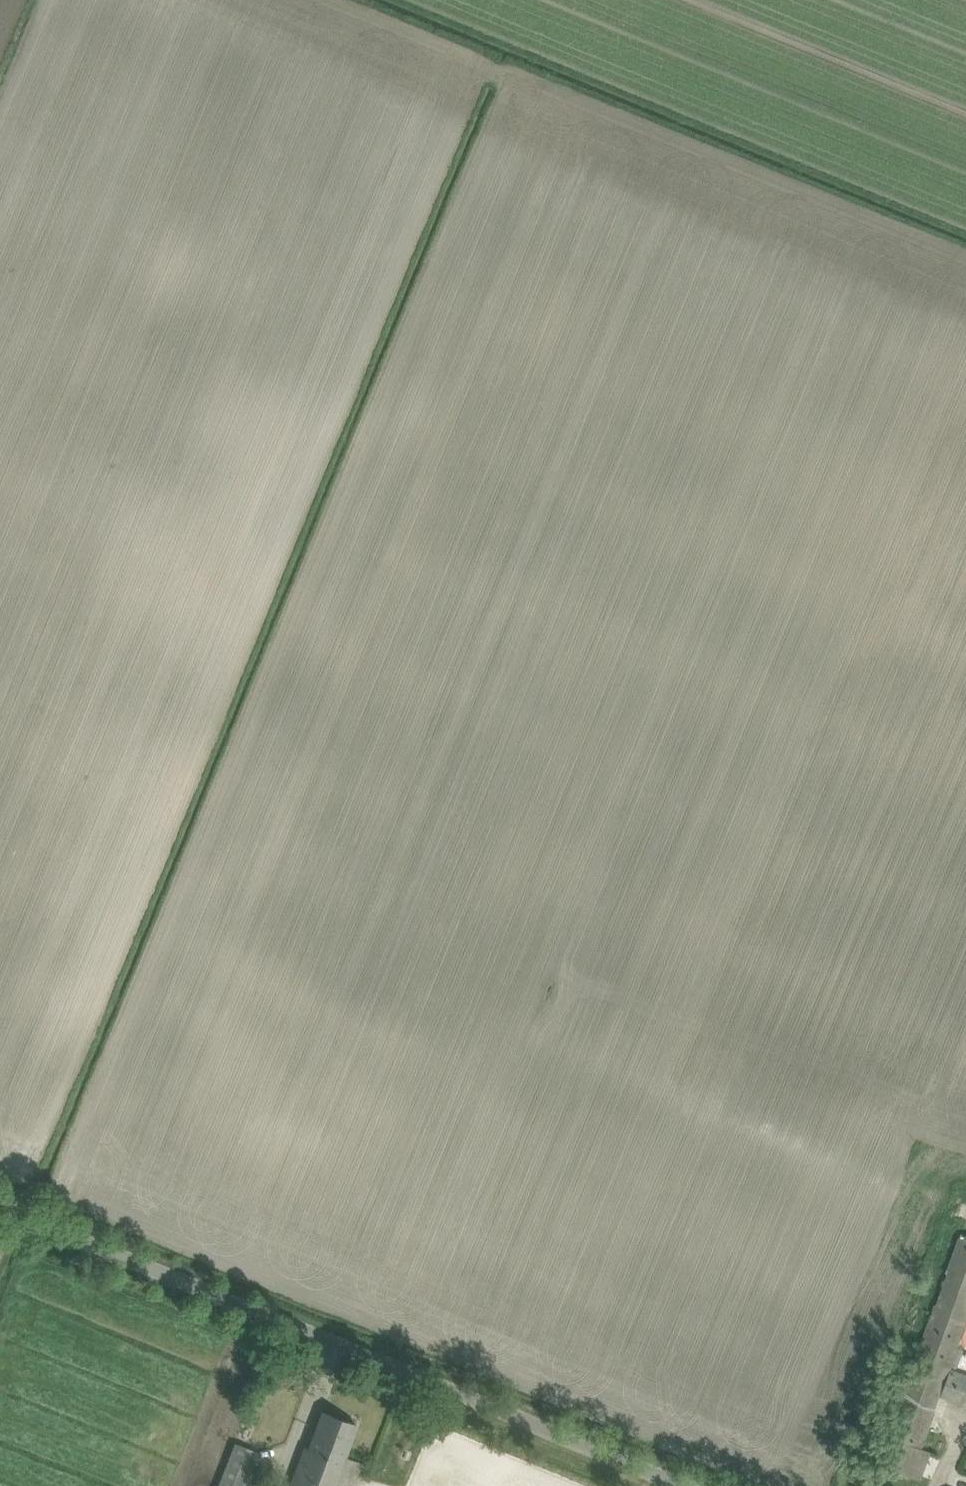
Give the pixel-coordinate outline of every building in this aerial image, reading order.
[(885,1443),(878,1460),(919,1476),(929,1449),(923,1447),(941,1397),(965,1406),(965,1373),(953,1368),(965,1331),(965,1234),(963,1233),(885,1443)] [(316,1430),(310,1447),(306,1446),(292,1485),(355,1485),(363,1462),(345,1456),(357,1424),(323,1411),(316,1430)] [(229,1452),(216,1485),(232,1485),(242,1457),(229,1452)]
